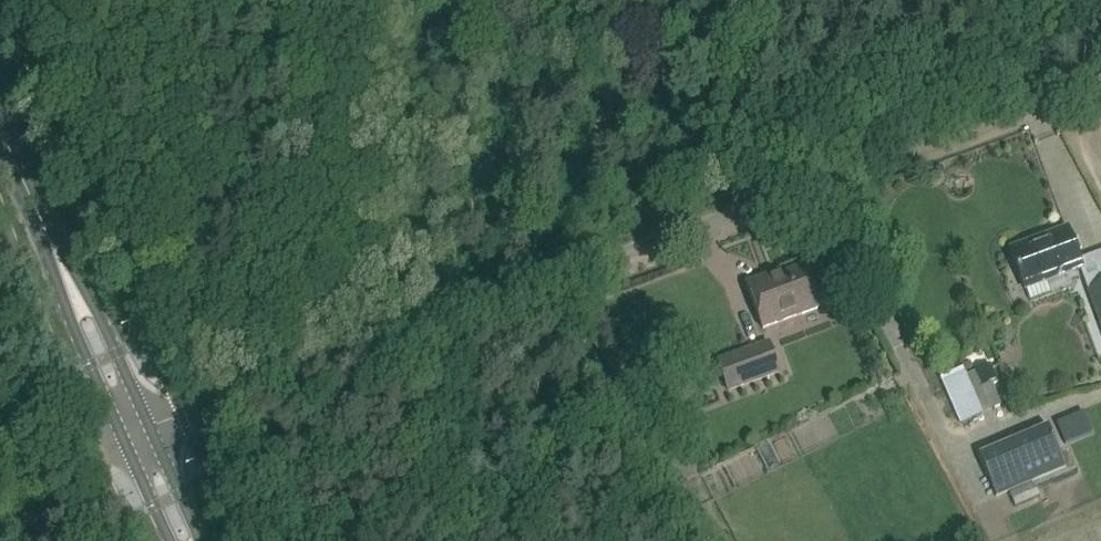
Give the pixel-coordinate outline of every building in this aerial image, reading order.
[(1014,253),(1013,254),(1017,268),(1015,268),(1016,270),(1018,270),(1025,289),(1030,302),(1051,294),(1046,281),(1081,268),(1075,251),(1067,230),(1042,239),(1044,244),(1014,255),(1014,253)] [(806,267),(765,282),(763,278),(746,285),(763,329),(821,307),(806,267)] [(1087,290),(1100,329),(1100,285),(1087,290)] [(768,343),(717,362),(725,383),(728,391),(779,372),(776,364),(768,343)] [(983,414),(963,367),(939,377),(960,424),(983,414)] [(1049,426),(979,454),(997,495),(1066,467),(1049,426)]
